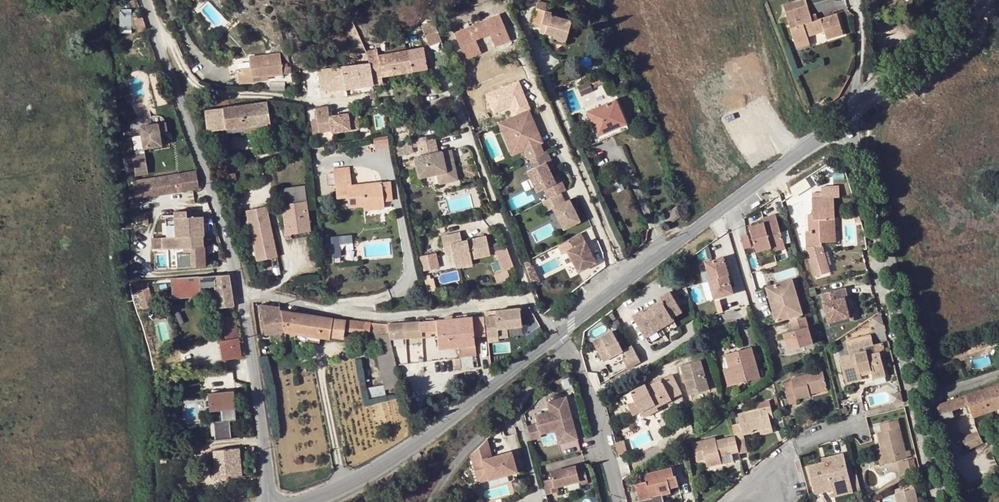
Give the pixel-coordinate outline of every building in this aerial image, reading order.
[(791,4),(793,10),(807,6),(806,0),(803,0),(791,4)] [(531,24),(540,27),(545,29),(544,33),(553,36),(566,39),(571,21),(551,15),(552,12),(550,11),(545,10),(546,4),(546,3),(537,1),(531,24)] [(342,23),(344,21),(352,39),(349,41),(354,50),(364,45),(344,4),(335,8),(342,23)] [(793,10),(791,4),(783,6),(795,45),(809,40),(808,37),(824,32),(826,40),(844,34),(837,14),(817,20),(813,22),(810,15),(807,6),(793,10)] [(122,8),(121,29),(133,29),(133,8),(122,8)] [(939,9),(927,16),(932,26),(944,18),(939,9)] [(481,53),(478,45),(476,41),(489,35),(491,39),(494,47),(511,39),(499,14),(484,21),(485,24),(471,30),(470,27),(454,34),(465,59),(481,53)] [(484,21),(470,27),(471,30),(485,24),(484,21)] [(441,41),(433,22),(421,26),(429,46),(441,41)] [(476,41),(478,45),(491,39),(489,35),(476,41)] [(566,39),(553,36),(552,41),(564,44),(566,39)] [(809,40),(795,45),(796,49),(810,45),(809,40)] [(424,47),(408,50),(412,71),(427,69),(424,47)] [(377,49),(367,51),(369,64),(373,84),(383,83),(382,77),(406,72),(403,51),(378,55),(377,49)] [(449,63),(444,49),(438,51),(444,66),(449,63)] [(412,71),(408,50),(403,51),(406,72),(412,71)] [(250,67),(251,78),(268,76),(282,74),(281,63),(279,53),(249,57),(250,67)] [(281,63),(282,74),(291,73),(290,66),(287,66),(286,63),(281,63)] [(344,88),(373,84),(369,64),(341,67),(344,88)] [(239,84),(252,82),(251,78),(250,67),(237,69),(239,84)] [(344,88),(341,67),(317,70),(320,89),(332,89),(344,88)] [(320,89),(317,70),(301,72),(304,90),(320,89)] [(590,81),(593,88),(606,83),(603,76),(590,81)] [(284,90),(285,82),(269,81),(269,90),(284,90)] [(508,108),(512,118),(528,112),(515,83),(484,97),(492,115),(508,108)] [(826,97),(819,103),(823,108),(830,103),(826,97)] [(586,112),(597,136),(626,123),(616,99),(586,112)] [(812,105),(818,112),(823,108),(819,103),(817,100),(812,105)] [(239,105),(242,127),(243,127),(270,123),(267,101),(239,105)] [(225,129),(242,127),(239,105),(204,110),(207,132),(225,129)] [(325,112),(324,106),(315,107),(318,132),(331,131),(329,112),(325,112)] [(526,113),(503,124),(518,154),(522,163),(529,159),(542,153),(538,144),(540,142),(537,135),(535,136),(533,132),(535,131),(526,113)] [(165,122),(140,126),(142,137),(144,148),(161,145),(159,132),(163,131),(166,131),(165,122)] [(270,123),(243,127),(244,133),(271,129),(270,123)] [(626,123),(597,136),(593,138),(595,143),(628,129),(626,123)] [(518,154),(503,124),(495,128),(510,158),(518,154)] [(375,147),(389,146),(389,135),(374,136),(375,147)] [(133,138),(136,155),(144,153),(144,148),(142,137),(133,138)] [(446,182),(456,180),(449,150),(436,153),(432,138),(416,142),(420,157),(414,158),(418,178),(436,173),(444,172),(446,182)] [(558,139),(549,142),(553,155),(562,153),(558,139)] [(549,170),(555,168),(546,151),(542,153),(529,159),(533,168),(527,172),(530,179),(527,180),(531,189),(534,187),(537,193),(543,189),(548,199),(549,198),(560,193),(565,190),(561,180),(558,182),(556,177),(553,178),(549,170)] [(333,170),(334,180),(351,178),(349,168),(333,170)] [(436,173),(438,184),(446,182),(444,172),(436,173)] [(195,174),(134,185),(137,198),(198,188),(195,174)] [(351,178),(334,180),(336,197),(347,197),(348,207),(363,206),(364,210),(375,209),(374,203),(384,202),(381,182),(352,185),(351,178)] [(381,182),(384,202),(392,202),(390,181),(381,182)] [(834,197),(840,197),(839,185),(821,186),(822,192),(812,193),(813,216),(819,216),(820,219),(813,219),(814,231),(809,231),(806,231),(807,247),(811,246),(823,246),(823,242),(823,237),(833,237),(832,218),(835,218),(834,197)] [(304,186),(280,189),(281,204),(306,201),(304,186)] [(560,193),(549,198),(553,207),(564,201),(560,193)] [(548,199),(542,202),(545,210),(553,207),(549,198),(548,199)] [(564,201),(553,207),(563,228),(580,221),(568,199),(564,201)] [(281,204),(285,234),(290,234),(310,231),(306,201),(281,204)] [(256,262),(271,259),(277,257),(266,206),(245,211),(256,262)] [(660,216),(666,226),(681,215),(677,206),(660,216)] [(786,247),(776,214),(764,217),(765,222),(750,226),(757,251),(772,247),(773,251),(786,247)] [(204,216),(174,218),(174,237),(184,236),(185,247),(205,246),(204,216)] [(808,216),(809,231),(814,231),(813,219),(820,219),(819,216),(813,216),(808,216)] [(165,218),(165,237),(174,237),(174,218),(165,218)] [(823,237),(823,242),(836,241),(835,218),(832,218),(833,237),(823,237)] [(595,262),(580,232),(558,244),(562,253),(567,251),(577,271),(595,262)] [(337,241),(341,248),(354,242),(351,235),(337,241)] [(459,235),(441,239),(443,248),(450,247),(452,255),(455,268),(472,264),(471,262),(489,258),(485,239),(461,244),(459,235)] [(205,266),(205,246),(185,247),(184,236),(174,237),(165,237),(161,237),(161,249),(168,249),(175,249),(176,268),(205,266)] [(152,237),(153,250),(161,249),(161,237),(152,237)] [(829,268),(823,246),(811,246),(812,254),(809,255),(814,272),(829,268)] [(443,248),(445,257),(452,255),(450,247),(443,248)] [(168,249),(169,268),(176,268),(175,249),(168,249)] [(502,274),(513,270),(506,250),(495,254),(502,274)] [(427,255),(419,256),(423,271),(430,270),(427,255)] [(734,293),(724,257),(706,263),(711,280),(709,281),(714,299),(734,293)] [(530,261),(525,262),(535,288),(538,286),(537,283),(542,281),(534,264),(532,263),(532,262),(530,261)] [(829,268),(814,272),(815,276),(830,272),(829,268)] [(233,306),(228,275),(195,277),(198,295),(204,294),(203,288),(214,287),(218,308),(233,306)] [(793,280),(770,287),(776,308),(777,307),(781,320),(802,314),(793,280)] [(776,308),(770,287),(767,288),(776,322),(781,320),(777,307),(776,308)] [(148,288),(138,291),(143,310),(153,307),(148,288)] [(846,298),(849,298),(846,288),(822,294),(830,327),(841,324),(841,320),(851,318),(846,298)] [(634,317),(638,324),(645,337),(673,320),(672,317),(680,312),(670,294),(662,299),(663,301),(644,312),(643,311),(634,317)] [(855,321),(849,298),(846,298),(851,318),(841,320),(841,324),(855,321)] [(662,299),(643,311),(644,312),(663,301),(662,299)] [(280,310),(279,306),(259,304),(265,335),(283,331),(294,333),(319,337),(329,338),(329,337),(341,338),(343,330),(369,333),(371,323),(333,319),(280,310)] [(520,309),(496,311),(496,317),(485,317),(487,343),(498,342),(497,330),(521,327),(520,309)] [(235,317),(223,320),(226,341),(220,342),(223,361),(242,358),(240,346),(235,317)] [(457,346),(458,346),(475,345),(474,336),(485,335),(483,317),(452,319),(449,320),(450,334),(457,334),(457,346)] [(813,344),(805,317),(790,322),(793,331),(784,334),(789,351),(813,344)] [(444,320),(387,325),(389,333),(390,340),(421,337),(421,336),(421,332),(436,330),(436,335),(437,348),(458,346),(457,346),(457,334),(450,334),(449,320),(444,320)] [(645,337),(638,324),(634,326),(644,342),(675,323),(673,320),(645,337)] [(389,333),(387,325),(371,323),(369,333),(374,333),(389,333)] [(614,332),(594,343),(604,362),(624,351),(614,332)] [(319,337),(294,333),(293,339),(318,343),(319,337)] [(390,340),(389,333),(374,333),(378,351),(393,353),(390,340)] [(866,347),(874,345),(872,336),(847,343),(850,355),(839,358),(846,383),(862,379),(861,376),(872,374),(873,378),(886,376),(881,352),(876,353),(868,355),(866,347)] [(883,342),(874,345),(876,353),(881,352),(886,351),(883,342)] [(876,353),(874,345),(866,347),(868,355),(876,353)] [(632,346),(624,351),(628,358),(624,360),(628,368),(641,362),(632,346)] [(752,348),(729,354),(730,360),(727,361),(734,384),(760,377),(752,348)] [(730,360),(729,354),(723,355),(727,368),(724,369),(728,386),(734,384),(727,361),(730,360)] [(682,366),(684,374),(686,382),(688,390),(696,388),(697,393),(709,389),(701,361),(682,366)] [(810,397),(810,395),(809,389),(812,388),(812,390),(827,387),(823,371),(791,378),(792,381),(784,383),(789,404),(797,403),(796,400),(810,397)] [(646,385),(623,396),(630,409),(637,406),(641,412),(655,405),(657,408),(672,400),(672,399),(682,394),(672,375),(662,379),(647,386),(646,385)] [(938,406),(945,434),(958,431),(955,417),(953,411),(970,405),(974,418),(998,409),(998,384),(938,406)] [(385,390),(383,385),(366,388),(369,398),(385,395),(385,390)] [(213,421),(215,440),(231,438),(229,421),(235,420),(232,392),(209,394),(210,410),(221,409),(222,421),(213,421)] [(536,415),(538,423),(541,433),(555,429),(559,443),(577,438),(566,396),(547,401),(550,411),(536,415)] [(655,405),(641,412),(644,418),(659,411),(657,408),(655,405)] [(735,436),(736,440),(744,439),(743,435),(760,431),(772,428),(770,419),(769,415),(773,414),(771,406),(738,414),(741,424),(733,426),(735,436)] [(882,431),(878,432),(886,463),(907,458),(907,456),(906,451),(897,419),(880,423),(882,431)] [(541,433),(538,423),(527,426),(531,439),(541,436),(541,433)] [(978,430),(962,438),(968,450),(984,442),(978,430)] [(886,463),(878,432),(876,433),(880,448),(876,449),(880,464),(886,463)] [(732,454),(739,453),(736,440),(735,436),(716,441),(715,437),(693,443),(697,461),(705,460),(707,468),(722,464),(720,457),(732,454)] [(747,452),(744,439),(736,440),(739,453),(739,454),(747,452)] [(513,472),(506,452),(488,459),(482,442),(473,451),(466,459),(472,474),(481,471),(485,482),(513,472)] [(239,448),(213,451),(214,468),(212,469),(210,472),(210,475),(211,477),(213,479),(214,479),(241,476),(239,448)] [(825,461),(822,462),(808,465),(813,488),(831,484),(832,489),(834,497),(853,492),(843,453),(825,457),(825,461)] [(734,461),(732,454),(720,457),(722,464),(734,461)] [(914,459),(899,462),(901,472),(916,469),(914,459)] [(552,478),(543,481),(547,494),(559,491),(558,486),(579,480),(580,484),(588,482),(584,467),(577,469),(575,465),(550,472),(552,478)] [(636,484),(640,501),(651,499),(650,496),(658,494),(658,491),(662,490),(663,495),(671,493),(670,488),(679,486),(676,476),(674,476),(671,468),(645,475),(646,481),(636,484)] [(485,482),(481,471),(472,474),(476,486),(485,482)] [(831,484),(813,488),(814,494),(832,489),(831,484)] [(894,489),(895,493),(915,488),(914,484),(894,489)] [(915,488),(895,493),(898,501),(918,501),(915,488)] [(640,501),(660,501),(659,496),(658,494),(650,496),(651,499),(640,501)]
